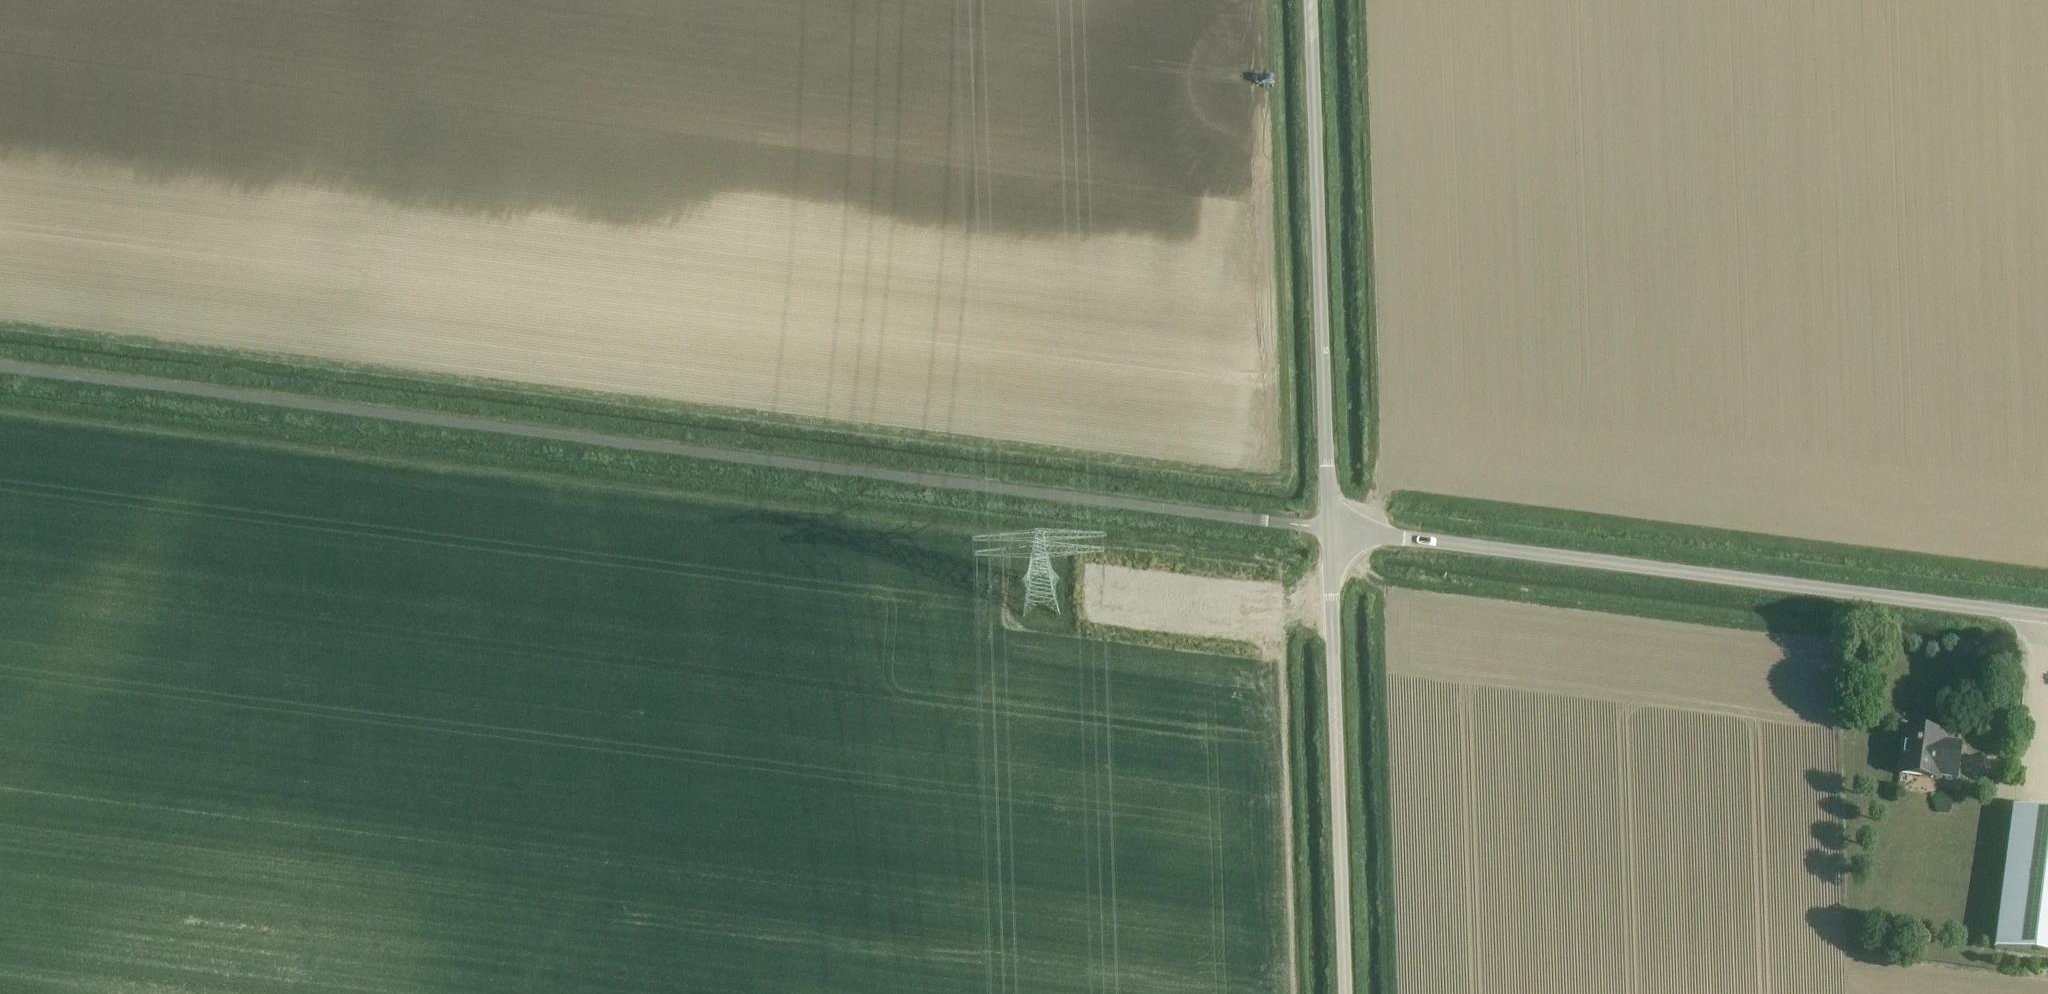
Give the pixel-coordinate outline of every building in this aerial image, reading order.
[(1956,778),(1961,742),(1945,740),(1946,732),(1904,727),(1898,775),(1940,780),(1940,777),(1956,778)] [(2013,808),(1995,949),(2047,955),(2047,813),(2013,808)]
